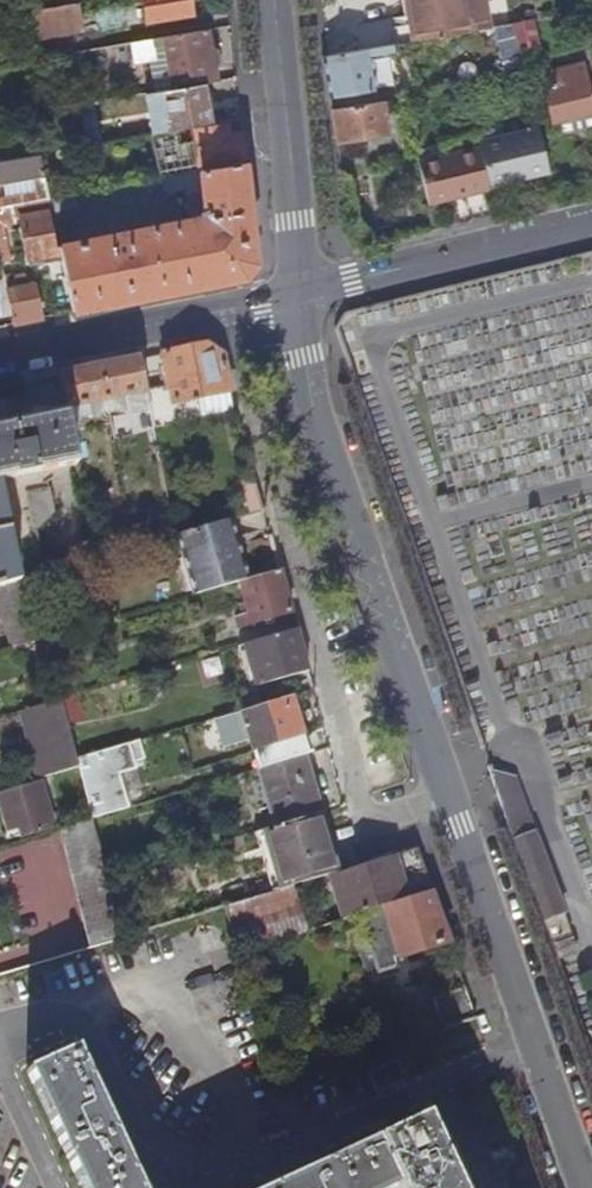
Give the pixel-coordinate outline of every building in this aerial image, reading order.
[(77,0),(44,0),(45,8),(78,3),(77,0)] [(147,21),(192,14),(190,0),(143,0),(147,21)] [(463,0),(412,0),(413,6),(406,7),(409,25),(396,27),(399,43),(419,40),(468,32),(463,0)] [(69,53),(66,34),(83,31),(78,3),(45,8),(31,11),(38,58),(69,53)] [(216,81),(208,29),(165,36),(167,45),(171,73),(173,89),(204,83),(216,81)] [(157,59),(156,46),(154,38),(131,42),(134,63),(157,59)] [(171,73),(167,45),(166,44),(156,46),(157,59),(159,74),(171,73)] [(377,90),(372,57),(392,54),(391,45),(328,55),(324,56),(330,97),(377,90)] [(588,77),(586,63),(543,72),(547,85),(588,77)] [(526,76),(487,82),(489,93),(528,86),(526,76)] [(547,85),(554,122),(591,114),(591,94),(588,77),(547,85)] [(211,123),(204,83),(173,89),(163,90),(171,130),(178,129),(211,123)] [(171,130),(163,90),(150,92),(157,132),(171,130)] [(387,132),(382,100),(332,108),(337,140),(387,132)] [(200,164),(243,155),(241,134),(228,136),(226,125),(193,131),(195,141),(180,143),(178,129),(171,130),(151,133),(158,172),(200,164)] [(539,127),(479,142),(480,146),(489,186),(550,171),(539,127)] [(480,146),(418,161),(428,204),(490,189),(489,186),(480,146)] [(40,153),(0,160),(0,182),(44,174),(40,153)] [(253,254),(243,160),(162,176),(165,192),(183,189),(182,183),(201,179),(205,216),(66,245),(61,220),(84,216),(79,192),(49,198),(59,246),(60,254),(72,313),(149,296),(239,277),(242,276),(245,274),(254,262),(254,260),(253,254)] [(49,198),(47,191),(41,192),(42,200),(49,198)] [(60,254),(59,246),(54,247),(47,212),(18,218),(27,260),(42,258),(60,254)] [(43,265),(42,258),(27,260),(29,267),(43,265)] [(41,318),(34,285),(5,290),(12,325),(41,318)] [(226,394),(231,393),(220,355),(203,347),(161,355),(167,387),(144,391),(147,407),(152,431),(177,426),(172,405),(194,400),(226,394)] [(147,407),(144,391),(138,359),(98,368),(107,415),(147,407)] [(107,415),(98,368),(57,376),(63,410),(87,405),(90,419),(107,415)] [(230,414),(226,394),(194,400),(198,419),(230,414)] [(64,411),(46,415),(0,424),(0,588),(26,580),(43,575),(33,532),(54,516),(47,484),(43,485),(40,471),(57,468),(74,465),(64,411)] [(174,534),(170,517),(158,520),(162,537),(174,534)] [(194,596),(237,584),(244,582),(227,521),(177,536),(194,596)] [(241,628),(290,613),(279,571),(244,582),(237,584),(247,618),(238,621),(241,628)] [(26,580),(0,588),(0,624),(8,649),(35,641),(43,639),(26,580)] [(295,631),(250,644),(261,685),(305,672),(295,631)] [(51,666),(43,639),(35,641),(42,668),(51,666)] [(75,760),(60,699),(21,711),(41,780),(78,769),(75,760)] [(298,736),(288,700),(240,713),(250,750),(298,736)] [(78,769),(90,821),(126,810),(116,775),(132,771),(125,745),(75,760),(78,769)] [(271,829),(317,816),(320,815),(302,757),(255,772),(271,829)] [(37,783),(0,794),(0,814),(5,832),(49,820),(37,783)] [(517,792),(497,799),(503,816),(523,808),(517,792)] [(291,888),(330,876),(335,874),(317,816),(271,829),(260,832),(279,891),(291,888)] [(90,821),(59,830),(88,947),(119,938),(104,879),(90,821)] [(558,904),(533,834),(512,842),(546,938),(566,930),(557,904),(558,904)] [(348,918),(429,891),(415,851),(358,867),(335,874),(330,876),(343,919),(348,918)] [(306,931),(291,888),(279,891),(240,902),(255,947),(306,931)] [(447,942),(429,891),(348,918),(357,942),(364,940),(375,972),(376,975),(396,969),(393,960),(447,942)] [(571,938),(549,947),(554,961),(577,953),(571,938)] [(375,972),(364,940),(357,942),(367,974),(375,972)] [(79,1187),(136,1187),(111,1135),(117,1132),(110,1116),(104,1119),(73,1051),(25,1073),(79,1187)] [(375,1093),(402,1080),(393,1062),(367,1075),(375,1093)] [(420,1119),(285,1182),(282,1177),(266,1184),(268,1187),(452,1187),(420,1119)]
